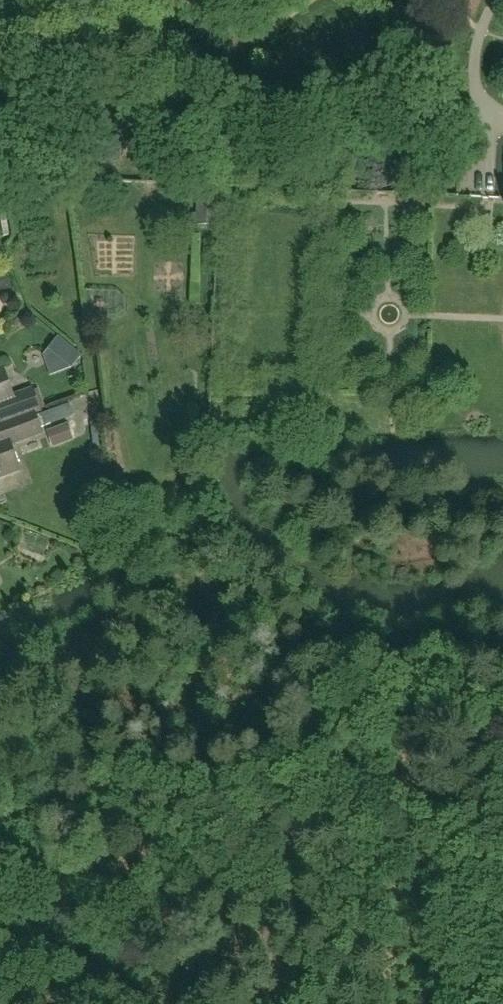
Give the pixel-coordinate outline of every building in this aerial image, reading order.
[(218,227),(220,185),(197,185),(196,214),(192,214),(192,226),(218,227)] [(82,386),(97,372),(74,347),(59,361),(82,386)] [(39,409),(32,390),(14,396),(3,368),(0,369),(0,419),(2,423),(39,409)] [(2,423),(2,424),(0,424),(0,477),(20,470),(10,444),(41,433),(34,413),(40,411),(39,409),(2,423)]
